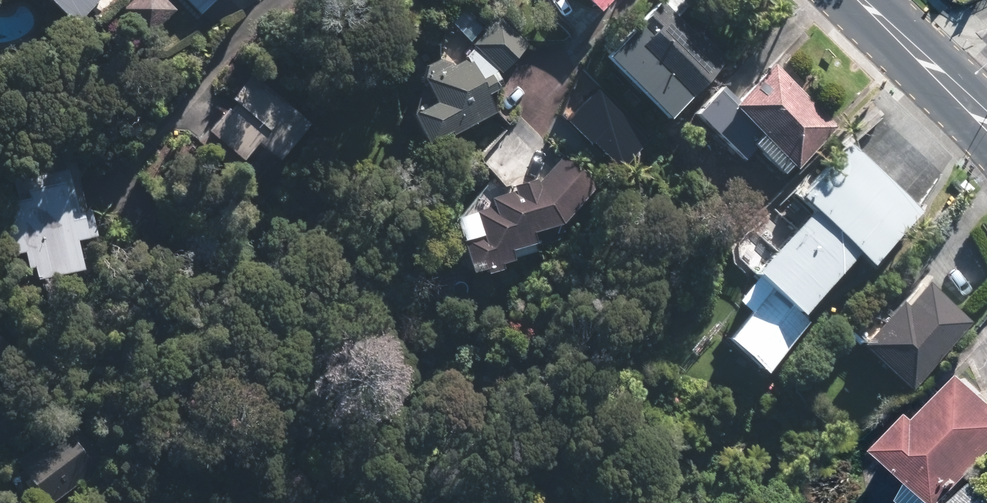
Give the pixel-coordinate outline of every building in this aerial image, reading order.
[(75,12),(86,0),(63,0),(75,12)] [(203,17),(222,0),(187,0),(203,17)] [(727,64),(663,0),(635,28),(648,41),(639,49),(690,100),(727,64)] [(689,0),(667,0),(680,13),(691,2),(689,0)] [(500,21),(478,42),(502,67),(524,45),(500,21)] [(445,102),(422,113),(433,138),(496,109),(489,93),(504,86),(497,72),(483,79),(474,59),(433,78),(445,102)] [(832,124),(773,67),(738,102),(796,160),(832,124)] [(311,122),(255,75),(237,96),(239,100),(214,130),(247,157),(262,138),(283,156),(311,122)] [(851,146),(806,191),(875,259),(920,213),(851,146)] [(567,155),(540,183),(539,177),(517,184),(518,189),(496,196),(499,204),(484,209),(491,233),(467,240),(476,270),(488,266),(490,272),(508,266),(506,261),(519,257),(516,247),(540,240),(536,228),(564,220),(599,184),(567,155)] [(33,195),(2,203),(13,251),(31,247),(35,263),(39,262),(43,277),(92,265),(86,236),(102,232),(96,205),(78,210),(71,178),(31,187),(33,195)] [(817,213),(765,267),(805,306),(857,252),(817,213)] [(923,282),(868,341),(911,380),(966,321),(923,282)] [(806,320),(775,292),(734,337),(766,365),(806,320)] [(892,448),(950,500),(986,460),(986,398),(968,380),(929,421),(923,415),(892,448)] [(73,428),(23,466),(49,500),(99,462),(73,428)] [(971,502),(986,502),(986,486),(971,502)]
